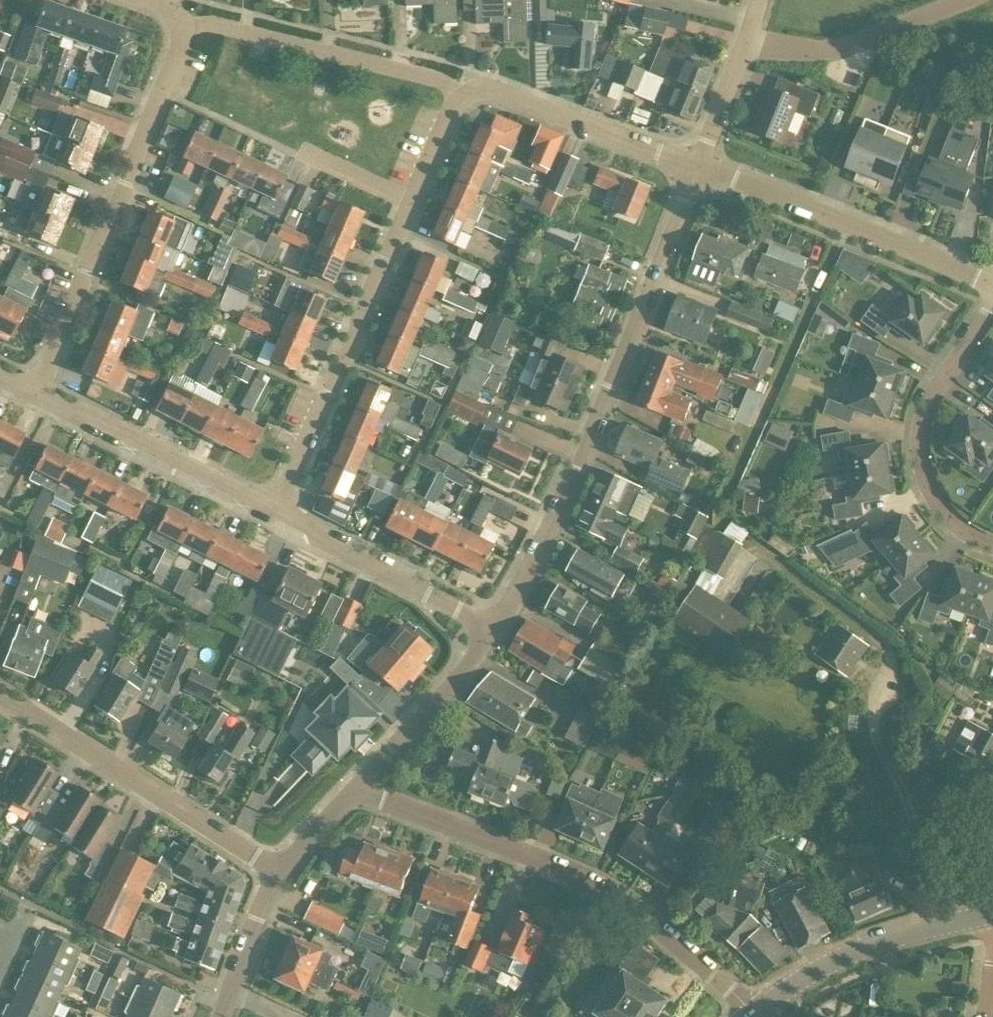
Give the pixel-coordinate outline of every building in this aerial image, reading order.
[(404,5),(432,4),(433,25),(457,24),(455,0),(404,0),(404,5)] [(527,43),(525,0),(462,0),(463,12),(474,12),(475,23),(502,22),(503,44),(527,43)] [(532,22),(545,22),(544,0),(532,0),(532,22)] [(47,32),(63,37),(72,12),(44,2),(36,25),(27,22),(14,58),(35,66),(47,32)] [(624,27),(663,36),(669,14),(629,5),(624,27)] [(74,41),(89,46),(99,21),(72,12),(63,37),(59,47),(70,52),(74,41)] [(126,31),(99,21),(89,46),(108,53),(100,77),(95,75),(90,90),(113,97),(133,41),(123,38),(126,31)] [(588,71),(592,26),(570,24),(569,28),(547,26),(545,45),(567,47),(566,69),(588,71)] [(3,52),(10,35),(0,32),(0,50),(3,52)] [(51,64),(64,68),(70,52),(59,47),(58,47),(51,64)] [(709,68),(709,67),(689,59),(688,60),(659,48),(654,61),(666,66),(661,78),(701,95),(712,69),(709,68)] [(6,60),(1,75),(24,83),(29,67),(6,60)] [(663,109),(662,111),(691,122),(694,115),(695,116),(698,115),(702,105),(701,102),(699,101),(702,95),(701,95),(661,78),(661,79),(645,72),(618,62),(610,82),(634,91),(633,94),(652,102),(651,104),(663,109)] [(819,94),(796,85),(791,97),(769,88),(752,131),(782,143),(795,112),(810,118),(819,94)] [(981,94),(975,92),(972,90),(969,94),(962,101),(951,131),(964,136),(981,94)] [(972,116),(992,124),(992,114),(992,90),(983,90),(972,116)] [(35,91),(31,103),(56,112),(60,100),(35,91)] [(921,113),(932,118),(941,95),(930,91),(921,113)] [(957,112),(938,105),(933,115),(953,123),(957,112)] [(64,141),(93,153),(102,130),(74,118),(73,118),(60,112),(54,125),(68,131),(64,141)] [(870,175),(888,129),(866,120),(848,166),(870,175)] [(532,161),(532,162),(547,168),(562,134),(544,126),(539,124),(530,143),(538,147),(532,161)] [(497,145),(502,135),(480,125),(468,153),(489,163),(500,168),(498,173),(512,179),(514,174),(517,175),(519,169),(505,162),(510,151),(497,145)] [(888,129),(870,175),(892,184),(906,149),(910,138),(892,130),(888,129)] [(194,163),(205,169),(217,144),(193,133),(182,158),(175,172),(187,177),(194,163)] [(915,195),(937,204),(953,164),(963,139),(949,133),(937,164),(929,160),(915,195)] [(93,153),(64,141),(53,136),(50,145),(47,144),(42,157),(55,163),(83,175),(93,153)] [(963,139),(953,164),(937,204),(959,213),(973,178),(965,174),(977,144),(963,139)] [(13,143),(7,158),(29,168),(36,152),(13,143)] [(228,179),(240,155),(217,144),(205,169),(217,174),(214,182),(224,187),(228,179)] [(489,163),(468,153),(455,181),(477,191),(478,190),(483,192),(489,179),(483,177),(489,163)] [(561,197),(578,160),(562,153),(545,190),(561,197)] [(252,190),(263,166),(240,155),(228,179),(238,184),(252,190)] [(29,168),(7,158),(1,174),(23,183),(29,168)] [(275,201),(287,177),(263,166),(252,190),(262,195),(257,209),(278,219),(284,205),(275,201)] [(634,220),(647,189),(626,181),(627,179),(600,168),(593,185),(619,195),(613,211),(634,220)] [(514,174),(512,179),(528,186),(532,175),(519,169),(517,175),(514,174)] [(196,187),(174,176),(163,198),(186,209),(196,187)] [(443,209),(465,218),(477,191),(455,181),(443,209)] [(17,205),(30,210),(34,212),(63,224),(73,201),(44,189),(26,182),(17,205)] [(302,213),(312,190),(300,185),(290,207),(302,213)] [(229,193),(223,190),(217,187),(203,216),(216,222),(229,193)] [(328,226),(353,237),(363,213),(325,196),(320,209),(333,214),(328,226)] [(465,218),(443,209),(431,237),(453,247),(465,218)] [(63,224),(34,212),(30,210),(27,219),(18,216),(12,228),(25,234),(25,235),(54,246),(63,224)] [(174,222),(149,212),(139,236),(164,246),(180,253),(192,225),(176,218),(174,222)] [(473,228),(487,234),(489,229),(492,230),(495,224),(478,217),(473,228)] [(489,229),(487,234),(503,241),(509,230),(495,224),(492,230),(489,229)] [(294,239),(296,232),(281,226),(276,238),(288,244),(291,238),(294,239)] [(318,249),(342,260),(353,237),(328,226),(318,248),(318,249)] [(310,239),(296,232),(294,239),(291,238),(288,244),(304,251),(308,244),(310,239)] [(750,249),(705,232),(694,260),(736,276),(737,275),(740,276),(750,249)] [(601,262),(608,245),(579,234),(573,250),(601,262)] [(164,246),(139,236),(129,259),(164,273),(171,276),(174,269),(180,253),(164,246)] [(262,247),(250,241),(245,252),(257,258),(262,247)] [(342,260),(318,249),(318,248),(308,244),(304,251),(296,268),(332,284),(342,260)] [(836,266),(845,273),(858,255),(844,250),(836,266)] [(24,261),(28,263),(28,264),(32,266),(37,257),(27,253),(24,261)] [(411,281),(433,291),(445,262),(424,253),(411,281)] [(796,294),(805,271),(764,254),(754,278),(796,294)] [(18,258),(12,270),(15,272),(14,276),(21,279),(28,264),(28,263),(24,261),(18,258)] [(162,278),(164,273),(129,259),(119,284),(144,294),(144,293),(158,299),(164,285),(160,283),(162,278)] [(588,285),(618,298),(625,281),(609,274),(609,275),(588,266),(581,282),(588,285)] [(210,299),(215,287),(174,269),(171,276),(164,273),(162,278),(210,299)] [(15,291),(21,279),(14,276),(15,272),(12,270),(0,294),(0,298),(2,299),(0,302),(0,332),(12,338),(31,300),(15,291)] [(399,309),(421,319),(433,291),(411,281),(399,309)] [(606,327),(618,298),(588,285),(581,282),(569,311),(606,327)] [(290,313),(314,324),(325,300),(287,284),(281,296),(295,302),(290,313)] [(441,301),(455,307),(457,301),(460,302),(463,297),(447,289),(441,301)] [(705,345),(718,311),(680,296),(666,330),(705,345)] [(457,301),(455,307),(471,314),(477,303),(463,297),(460,302),(457,301)] [(933,331),(945,314),(943,312),(945,309),(936,302),(934,305),(923,297),(917,305),(909,300),(901,312),(896,309),(890,318),(873,306),(862,322),(884,338),(891,328),(910,341),(913,337),(924,344),(926,341),(929,343),(936,333),(933,331)] [(776,312),(796,320),(801,306),(782,299),(776,312)] [(137,306),(135,312),(111,302),(101,326),(126,336),(141,342),(154,312),(137,306)] [(757,330),(763,314),(732,302),(727,318),(757,330)] [(845,327),(852,316),(828,303),(814,328),(824,333),(831,319),(845,327)] [(421,319),(399,309),(387,336),(409,346),(421,319)] [(490,353),(505,318),(490,312),(475,346),(490,353)] [(255,326),(258,320),(242,313),(237,325),(250,330),(252,325),(255,326)] [(268,332),(304,348),(314,324),(290,313),(284,327),(273,322),(272,326),(258,320),(255,326),(252,325),(250,330),(266,338),(268,332)] [(764,313),(761,326),(772,330),(776,317),(764,313)] [(477,336),(482,325),(469,320),(464,331),(477,336)] [(116,360),(126,336),(101,326),(91,349),(116,360)] [(268,332),(266,338),(264,342),(275,347),(269,361),(294,371),(304,348),(268,332)] [(901,389),(906,374),(891,368),(893,363),(875,356),(880,344),(854,335),(849,348),(857,351),(852,365),(865,370),(861,383),(894,395),(897,388),(901,389)] [(409,346),(387,336),(374,366),(396,375),(402,361),(413,366),(418,356),(420,351),(409,346)] [(532,349),(544,354),(535,375),(572,390),(580,368),(555,358),(560,347),(536,337),(532,349)] [(208,355),(219,361),(219,362),(225,365),(232,351),(215,342),(208,355)] [(753,369),(771,375),(778,350),(760,344),(753,369)] [(436,358),(439,352),(423,345),(420,351),(418,356),(431,362),(433,357),(436,358)] [(475,346),(466,365),(501,381),(502,381),(510,362),(475,346)] [(116,360),(91,349),(81,373),(106,384),(116,360)] [(433,357),(431,362),(447,369),(452,358),(439,352),(436,358),(433,357)] [(685,360),(684,363),(657,352),(647,378),(673,388),(675,384),(698,394),(697,396),(714,402),(724,376),(685,360)] [(219,362),(219,361),(208,355),(201,368),(207,371),(205,374),(211,377),(219,362)] [(125,370),(141,377),(144,371),(141,370),(144,364),(130,358),(125,370)] [(233,376),(247,383),(254,369),(239,362),(233,376)] [(157,376),(160,370),(144,364),(141,370),(144,371),(141,377),(148,379),(154,382),(157,376)] [(452,379),(457,368),(457,367),(449,364),(447,369),(445,368),(442,375),(451,379),(452,379)] [(501,381),(466,365),(454,390),(476,400),(482,387),(495,393),(501,381)] [(207,371),(201,368),(193,384),(205,390),(211,377),(205,374),(207,371)] [(761,380),(733,369),(728,381),(756,392),(761,380)] [(563,411),(572,390),(535,375),(530,387),(519,382),(511,403),(522,407),(527,396),(563,411)] [(162,378),(157,376),(154,382),(148,379),(137,402),(147,407),(162,378)] [(247,392),(258,398),(265,385),(254,378),(247,392)] [(672,393),(673,388),(647,378),(637,404),(664,414),(684,422),(692,401),(672,393)] [(383,404),(389,390),(368,380),(355,409),(377,418),(388,423),(391,417),(394,409),(383,404)] [(154,410),(178,422),(192,395),(168,383),(154,410)] [(894,395),(861,383),(855,398),(847,395),(843,406),(829,401),(824,414),(850,424),(854,412),(872,418),(874,413),(889,419),(895,404),(891,403),(894,395)] [(455,391),(446,410),(477,425),(486,407),(455,391)] [(258,398),(247,392),(240,407),(251,413),(258,398)] [(178,422),(201,434),(215,407),(192,395),(178,422)] [(225,446),(239,419),(215,407),(201,434),(225,446)] [(377,418),(355,409),(343,437),(364,446),(377,418)] [(755,415),(740,409),(735,421),(749,427),(750,426),(755,415)] [(733,435),(738,423),(706,411),(702,422),(733,435)] [(388,423),(385,428),(415,441),(420,430),(391,417),(388,423)] [(947,448),(949,449),(947,452),(957,459),(959,456),(970,463),(976,456),(989,465),(992,459),(992,427),(982,419),(979,424),(969,417),(966,421),(963,418),(956,428),(959,430),(947,448)] [(262,431),(239,419),(225,446),(249,458),(262,431)] [(767,442),(790,448),(796,428),(773,421),(767,442)] [(25,435),(0,423),(0,465),(8,469),(25,435)] [(514,444),(515,440),(499,432),(498,433),(484,426),(477,441),(491,447),(485,459),(517,474),(518,471),(522,470),(524,465),(522,462),(527,451),(514,444)] [(692,471),(657,456),(664,441),(628,426),(616,456),(651,471),(646,482),(679,501),(692,471)] [(889,460),(887,445),(870,448),(870,442),(851,445),(849,433),(822,437),(824,451),(838,449),(840,460),(849,459),(852,475),(887,469),(886,461),(889,460)] [(365,447),(364,446),(343,437),(331,464),(353,474),(365,447)] [(690,459),(707,468),(718,446),(701,438),(690,459)] [(435,455),(458,466),(465,452),(441,441),(435,455)] [(47,508),(54,494),(72,459),(46,446),(35,468),(34,468),(28,480),(43,488),(37,499),(44,502),(42,505),(47,508)] [(84,494),(95,471),(72,459),(54,494),(67,500),(65,504),(77,510),(85,495),(84,494)] [(434,490),(440,493),(449,477),(444,474),(449,466),(435,459),(430,469),(437,472),(431,484),(436,487),(434,490)] [(364,479),(353,474),(331,464),(319,493),(341,502),(347,489),(357,493),(362,484),(364,479)] [(887,469),(852,475),(854,492),(846,493),(848,504),(834,507),(836,521),(863,516),(861,504),(879,500),(879,495),(895,492),(892,477),(889,477),(887,469)] [(629,517),(642,489),(602,470),(590,498),(617,511),(618,511),(617,512),(629,517)] [(14,477),(0,471),(0,498),(3,499),(14,477)] [(84,494),(85,495),(110,507),(121,484),(95,471),(84,494)] [(362,484),(375,490),(378,485),(380,486),(383,480),(367,473),(364,479),(362,484)] [(378,485),(375,490),(392,497),(397,486),(383,480),(380,486),(378,485)] [(146,497),(121,484),(110,507),(135,520),(146,497)] [(435,505),(440,493),(434,490),(436,487),(431,484),(424,500),(426,501),(407,539),(431,551),(445,521),(445,522),(449,512),(435,505)] [(426,501),(424,500),(405,491),(400,501),(398,500),(384,527),(407,539),(426,501)] [(486,516),(489,510),(494,500),(493,500),(482,495),(477,507),(482,510),(481,513),(486,516)] [(494,500),(489,510),(510,521),(516,507),(495,497),(493,500),(494,500)] [(617,512),(618,511),(617,511),(590,498),(589,500),(585,498),(580,510),(584,512),(577,527),(580,528),(578,532),(595,540),(597,536),(605,540),(606,539),(621,546),(630,525),(615,518),(617,512)] [(37,530),(47,508),(42,505),(44,502),(37,499),(25,524),(37,530)] [(165,549),(176,554),(181,544),(194,520),(168,507),(157,529),(153,527),(147,540),(165,549)] [(480,528),(486,516),(481,513),(482,510),(477,507),(469,522),(473,524),(469,533),(455,561),(479,573),(493,546),(478,538),(483,529),(480,528)] [(697,539),(708,517),(690,508),(679,530),(697,539)] [(87,525),(98,531),(104,518),(93,513),(87,525)] [(892,560),(919,536),(913,530),(916,527),(906,515),(893,526),(890,522),(876,534),(867,525),(847,543),(856,553),(867,544),(874,553),(881,547),(892,560)] [(44,536),(60,543),(68,526),(52,518),(44,536)] [(202,565),(206,557),(218,533),(194,520),(181,544),(191,549),(187,557),(202,565)] [(432,549),(455,561),(469,533),(445,522),(445,521),(431,551),(432,549)] [(98,531),(87,525),(80,538),(92,544),(98,531)] [(719,532),(719,533),(705,526),(688,559),(700,566),(700,567),(723,580),(744,546),(719,532)] [(777,532),(768,544),(788,558),(797,547),(777,532)] [(231,569),(243,546),(218,533),(206,557),(218,563),(214,572),(226,578),(231,569)] [(919,536),(892,560),(903,572),(896,578),(904,586),(893,596),(902,607),(923,589),(914,579),(929,567),(925,562),(937,552),(927,540),(924,542),(919,536)] [(24,569),(63,584),(75,552),(37,537),(24,569)] [(256,582),(268,559),(243,546),(231,569),(256,582)] [(168,569),(176,554),(165,549),(159,560),(165,563),(163,567),(168,569)] [(634,572),(640,560),(618,549),(612,560),(634,572)] [(625,575),(606,566),(578,552),(568,574),(596,588),(594,592),(611,600),(613,596),(614,597),(625,575)] [(165,563),(159,560),(152,575),(163,580),(168,569),(163,567),(165,563)] [(81,597),(115,614),(131,582),(98,565),(81,597)] [(967,612),(979,578),(972,575),(973,572),(958,566),(952,582),(947,580),(941,598),(929,593),(919,619),(933,624),(938,610),(948,614),(951,606),(967,612)] [(250,616),(275,628),(278,630),(288,610),(303,617),(319,585),(287,569),(272,600),(261,594),(250,616)] [(218,594),(226,580),(215,574),(209,586),(214,589),(213,592),(218,594)] [(988,578),(987,581),(979,578),(967,612),(982,618),(980,626),(990,630),(985,643),(992,646),(992,579),(988,578)] [(214,589),(209,586),(202,600),(213,605),(218,594),(213,592),(214,589)] [(672,622),(728,657),(751,621),(696,586),(672,622)] [(602,615),(585,607),(588,602),(559,587),(547,610),(575,625),(575,626),(591,634),(602,615)] [(345,598),(333,623),(348,630),(360,605),(345,598)] [(250,616),(241,634),(232,654),(256,666),(275,628),(250,616)] [(417,628),(412,634),(402,626),(400,628),(391,620),(384,628),(393,636),(384,646),(413,671),(430,650),(424,645),(429,639),(417,628)] [(565,667),(567,663),(577,647),(563,639),(562,641),(529,621),(510,650),(544,671),(542,675),(563,687),(573,671),(565,667)] [(846,676),(868,646),(837,624),(816,655),(846,676)] [(18,625),(13,640),(3,666),(33,678),(43,651),(49,636),(18,625)] [(162,636),(147,672),(163,679),(183,632),(172,628),(168,639),(162,636)] [(406,678),(413,671),(384,646),(373,636),(367,635),(346,659),(362,673),(367,667),(395,691),(406,678)] [(599,637),(592,649),(626,669),(633,657),(599,637)] [(336,643),(325,638),(318,652),(329,657),(336,643)] [(85,681),(93,668),(102,654),(89,647),(81,661),(71,654),(69,657),(65,654),(51,677),(55,679),(53,683),(75,697),(81,687),(80,687),(85,680),(85,681)] [(155,722),(159,724),(148,742),(173,758),(184,740),(194,724),(169,708),(174,697),(175,697),(195,654),(181,648),(168,678),(166,677),(160,690),(158,689),(150,709),(160,715),(155,722)] [(626,669),(592,649),(591,648),(579,669),(614,690),(626,669)] [(110,675),(114,677),(96,706),(118,720),(128,704),(133,708),(142,693),(139,691),(146,681),(132,673),(136,667),(121,657),(110,675)] [(359,676),(359,677),(338,657),(328,667),(350,689),(351,688),(375,708),(384,697),(359,676)] [(192,668),(182,690),(209,702),(219,680),(192,668)] [(232,668),(226,680),(246,690),(252,678),(232,668)] [(534,726),(523,719),(536,699),(492,672),(467,703),(526,738),(534,726)] [(956,696),(959,683),(943,679),(940,692),(956,696)] [(309,772),(330,750),(337,756),(350,742),(355,747),(367,734),(362,730),(376,715),(351,691),(347,688),(333,703),(329,699),(318,711),(322,715),(308,729),(314,735),(293,757),(309,772)] [(210,743),(227,716),(213,707),(209,714),(212,716),(199,736),(210,743)] [(601,718),(581,707),(565,738),(585,749),(601,718)] [(968,722),(953,749),(965,756),(964,759),(989,773),(992,767),(992,736),(968,722)] [(216,782),(231,758),(237,762),(255,734),(237,723),(221,750),(213,745),(196,771),(216,782)] [(264,752),(274,734),(261,726),(250,744),(264,752)] [(516,780),(493,771),(504,743),(488,737),(479,759),(454,750),(447,768),(474,779),(469,792),(507,806),(516,780)] [(645,777),(653,760),(643,755),(635,772),(645,777)] [(70,847),(100,800),(78,787),(64,809),(53,802),(48,811),(38,804),(58,774),(35,760),(9,801),(30,814),(27,819),(38,826),(32,837),(43,844),(53,828),(63,835),(60,840),(70,847)] [(580,839),(593,812),(601,795),(600,795),(582,786),(580,789),(573,786),(566,801),(570,803),(558,829),(580,839)] [(601,795),(593,812),(580,839),(602,849),(615,822),(614,822),(620,809),(619,809),(623,800),(602,790),(600,795),(601,795)] [(621,855),(641,868),(664,835),(682,806),(670,799),(658,817),(659,822),(652,833),(640,826),(621,855)] [(118,850),(104,842),(118,819),(97,806),(100,801),(100,800),(70,847),(91,860),(88,865),(105,876),(118,850)] [(664,835),(641,868),(669,886),(687,859),(700,867),(727,826),(709,815),(697,835),(681,838),(677,844),(664,835)] [(174,876),(199,889),(206,877),(219,884),(228,869),(189,845),(177,864),(162,855),(152,872),(170,882),(174,876)] [(349,850),(340,873),(375,885),(376,883),(385,857),(387,852),(388,850),(375,845),(374,848),(365,845),(361,854),(349,850)] [(140,894),(143,887),(154,866),(119,849),(83,921),(122,939),(143,896),(140,894)] [(376,883),(375,885),(401,895),(414,860),(388,850),(387,852),(385,857),(376,883)] [(859,871),(865,887),(846,895),(857,921),(891,906),(879,881),(876,882),(874,879),(880,868),(857,857),(852,868),(859,871)] [(234,910),(243,886),(240,877),(228,869),(219,884),(206,877),(199,889),(207,893),(205,900),(234,910)] [(432,908),(443,912),(457,876),(443,870),(442,875),(432,872),(419,903),(418,903),(413,918),(426,923),(432,908)] [(471,912),(479,890),(471,887),(473,882),(457,876),(443,912),(455,917),(446,941),(469,950),(483,916),(471,912)] [(704,919),(718,932),(717,932),(744,956),(762,976),(790,955),(764,927),(763,928),(750,914),(749,914),(761,899),(756,897),(761,882),(745,877),(740,892),(734,890),(729,908),(717,904),(704,919)] [(769,892),(774,903),(774,904),(800,950),(831,934),(805,887),(804,888),(798,877),(769,892)] [(199,916),(198,919),(227,930),(234,910),(205,900),(203,903),(178,894),(173,907),(199,916)] [(377,917),(383,901),(371,897),(365,913),(377,917)] [(312,902),(303,920),(337,937),(346,919),(312,902)] [(544,972),(534,968),(542,950),(537,948),(545,930),(530,924),(532,917),(517,911),(511,925),(509,925),(498,950),(494,949),(487,964),(538,986),(544,972)] [(191,939),(220,949),(227,930),(198,919),(197,922),(171,913),(166,927),(192,936),(191,939)] [(134,935),(156,940),(159,925),(138,920),(134,935)] [(409,940),(414,926),(402,922),(398,936),(409,940)] [(388,953),(393,937),(363,929),(359,945),(388,953)] [(33,946),(36,948),(33,955),(73,973),(79,960),(76,957),(80,949),(40,931),(33,946)] [(213,969),(220,949),(191,939),(189,944),(180,941),(181,940),(169,936),(165,948),(176,952),(176,953),(185,956),(184,959),(213,969)] [(319,960),(323,951),(296,939),(292,947),(288,945),(282,958),(334,980),(340,969),(319,960)] [(487,964),(494,949),(474,940),(464,964),(483,973),(487,964)] [(669,1001),(643,983),(659,960),(638,945),(621,969),(624,971),(595,1013),(601,1016),(657,1016),(669,1001)] [(368,951),(361,966),(380,975),(387,960),(368,951)] [(418,971),(423,959),(409,953),(404,965),(418,971)] [(27,960),(20,975),(60,993),(63,986),(67,986),(73,973),(33,955),(30,961),(27,960)] [(431,956),(425,970),(453,981),(459,967),(431,956)] [(115,976),(130,981),(137,962),(122,957),(115,976)] [(334,980),(282,958),(277,970),(281,972),(277,979),(305,991),(308,983),(329,993),(334,980)] [(88,980),(98,985),(102,975),(93,971),(88,980)] [(60,993),(20,975),(13,990),(16,992),(13,998),(53,1016),(59,1003),(56,1001),(60,993)] [(104,988),(113,992),(118,982),(109,977),(104,988)] [(129,999),(168,1016),(169,1016),(172,1011),(175,1012),(182,996),(142,978),(139,986),(135,986),(129,999)] [(98,985),(88,980),(84,989),(94,994),(98,985)] [(113,992),(104,988),(100,997),(109,1001),(113,992)] [(0,1016),(52,1016),(53,1016),(13,998),(10,1004),(6,1004),(0,1016)] [(129,999),(123,1012),(126,1015),(125,1016),(168,1016),(129,999)] [(394,1009),(372,999),(365,1016),(390,1016),(394,1009)]
